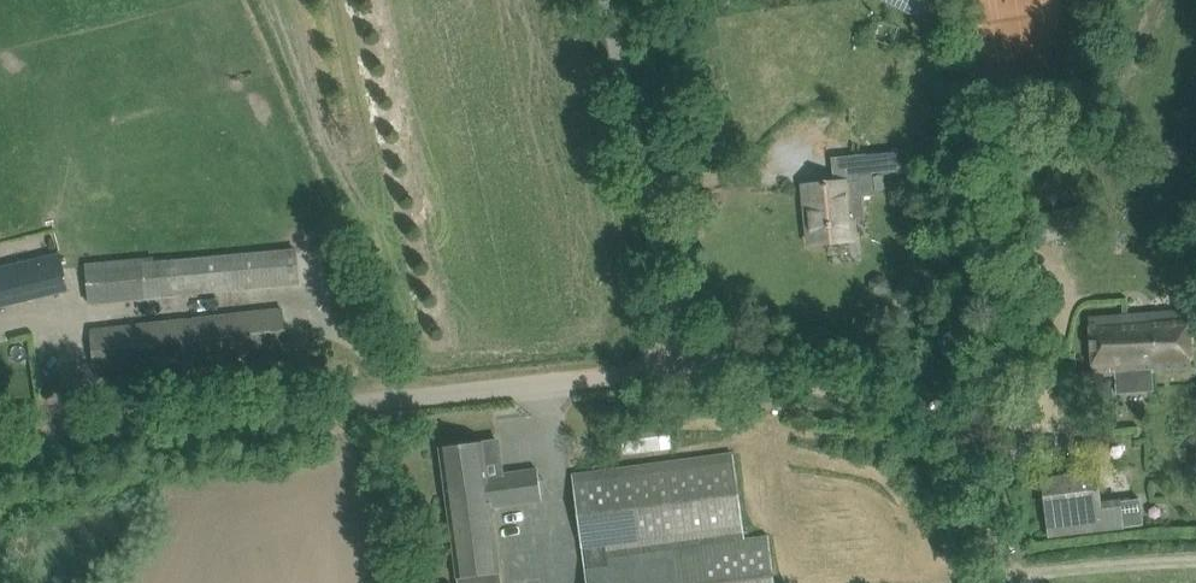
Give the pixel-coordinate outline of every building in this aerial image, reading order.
[(872,153),(858,155),(860,174),(872,173),(899,170),(897,151),(896,151),(872,153)] [(901,172),(878,173),(879,189),(902,188),(901,172)] [(847,181),(804,186),(810,243),(846,240),(844,221),(865,219),(863,196),(875,195),(872,173),(860,174),(846,176),(847,181)] [(298,280),(294,246),(142,263),(141,258),(83,265),(88,303),(298,280)] [(69,290),(60,253),(0,267),(0,307),(69,290)] [(282,308),(91,329),(95,372),(287,351),(282,308)] [(1186,310),(1125,314),(1125,316),(1126,316),(1128,337),(1139,336),(1139,338),(1153,337),(1156,370),(1191,367),(1186,310)] [(1125,316),(1091,319),(1095,375),(1115,373),(1116,373),(1117,391),(1153,390),(1153,370),(1156,370),(1153,337),(1139,338),(1139,336),(1128,337),(1126,316),(1125,316)] [(623,453),(672,448),(669,420),(620,425),(623,453)] [(482,441),(440,447),(459,582),(502,582),(491,507),(542,500),(538,469),(487,476),(482,441)] [(734,454),(573,475),(587,582),(775,582),(769,536),(745,539),(734,454)] [(1042,478),(1049,536),(1123,527),(1120,506),(1101,508),(1096,472),(1042,478)]
